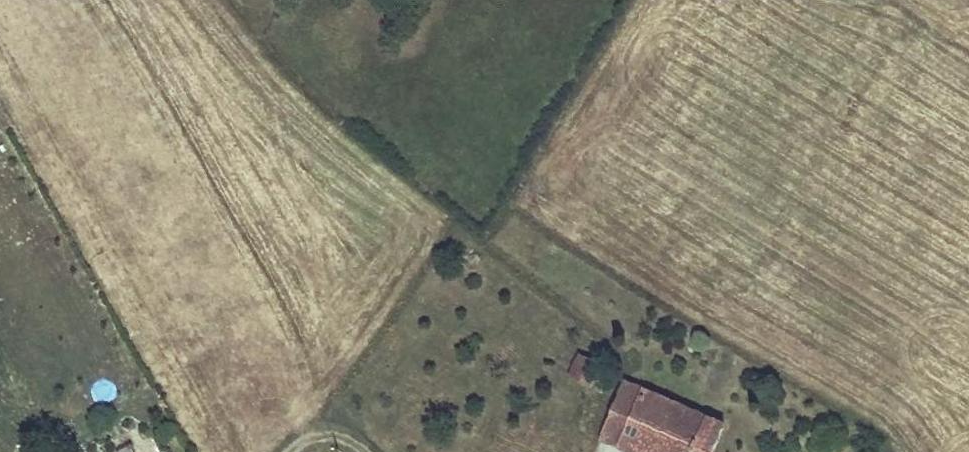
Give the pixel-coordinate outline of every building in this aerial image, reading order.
[(589,344),(576,361),(591,373),(604,355),(589,344)] [(627,415),(641,384),(620,376),(608,406),(627,415)] [(641,384),(627,415),(608,406),(594,434),(635,451),(642,436),(677,451),(706,451),(720,421),(641,384)] [(635,451),(636,451),(677,451),(642,436),(635,451)]
